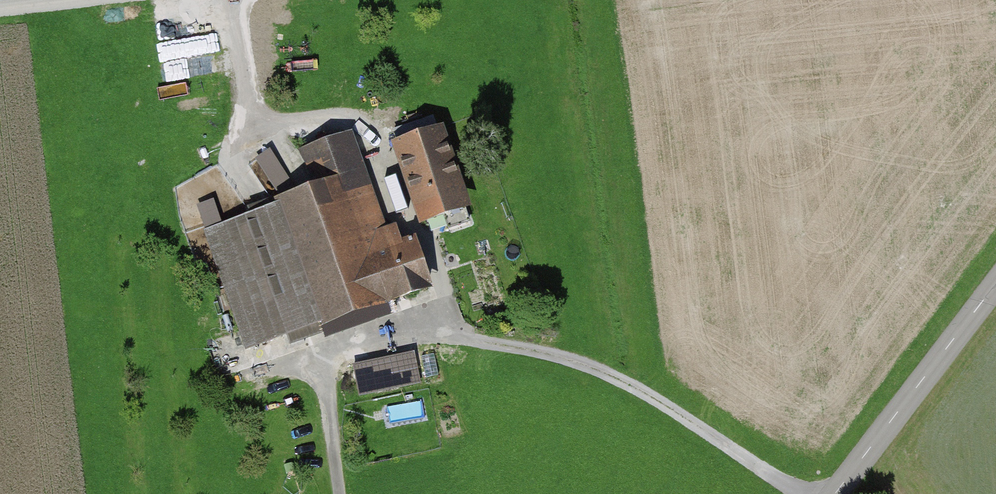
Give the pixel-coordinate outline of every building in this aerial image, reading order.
[(162,39),(167,79),(226,72),(221,32),(162,39)] [(462,124),(408,140),(437,238),(491,222),(462,124)] [(278,146),(256,155),(272,193),(294,184),(278,146)] [(379,166),(211,227),(258,356),(426,295),(379,166)] [(415,350),(353,363),(359,396),(422,383),(415,350)]
